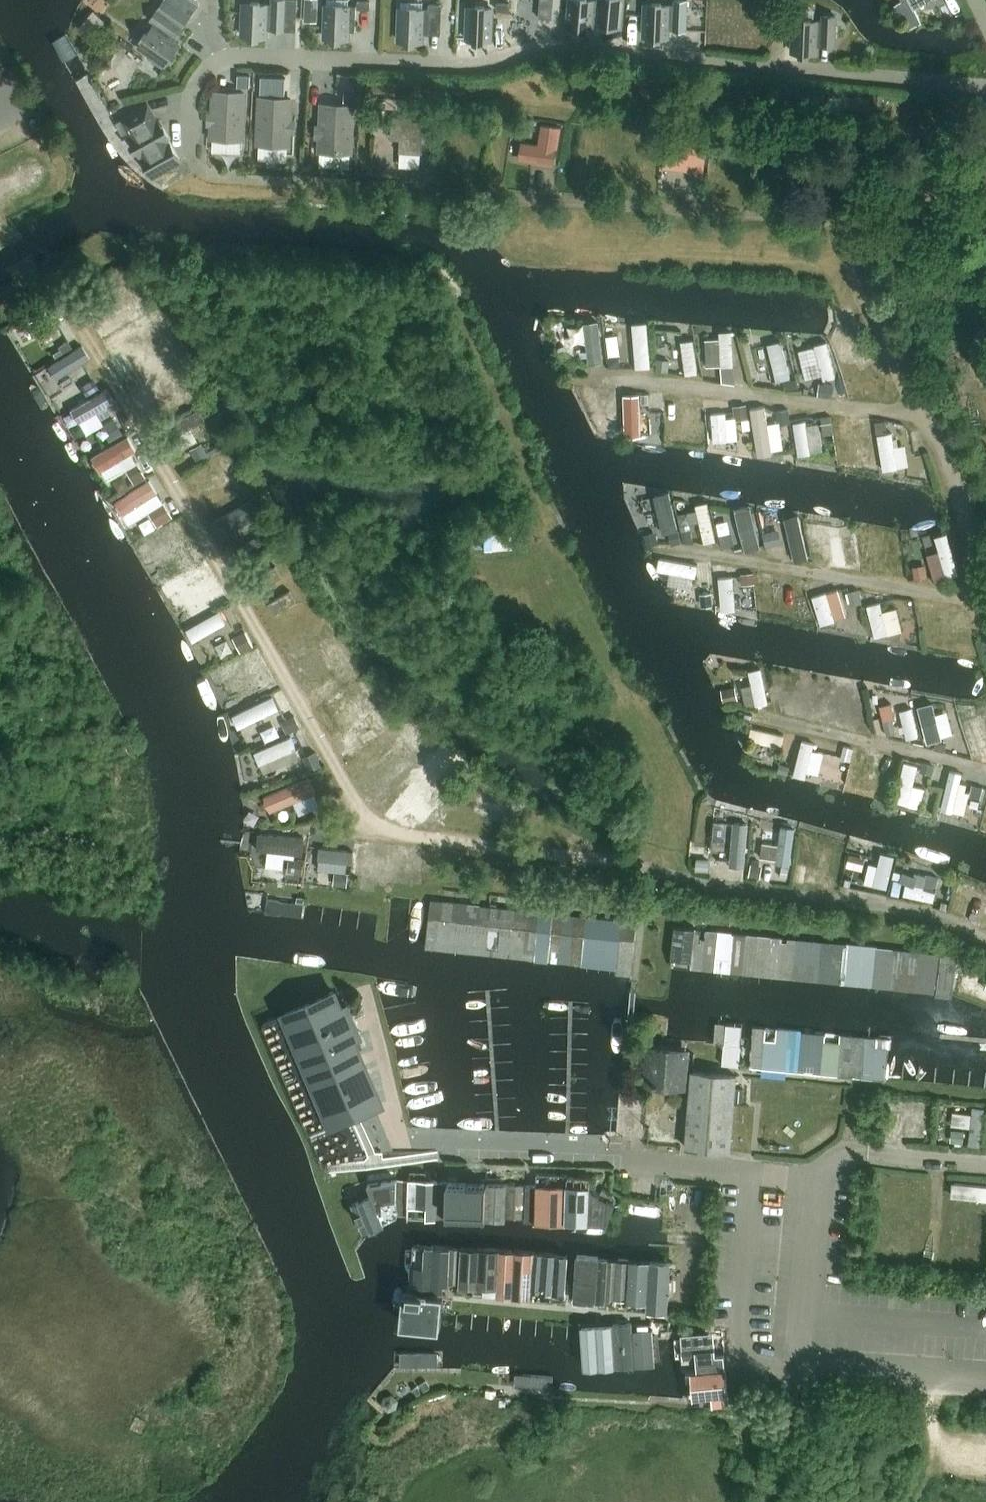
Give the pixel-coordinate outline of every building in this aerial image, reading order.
[(140,46),(150,53),(147,56),(163,67),(165,64),(166,65),(180,45),(174,41),(191,16),(200,4),(194,0),(165,0),(152,19),(157,23),(140,46)] [(243,36),(267,37),(267,29),(284,30),(285,15),(297,15),(298,0),(273,0),(273,5),(244,4),(243,36)] [(319,0),(306,0),(306,10),(319,10),(319,0)] [(587,0),(570,0),(568,30),(592,33),(592,25),(599,26),(621,28),(624,0),(600,0),(600,1),(587,0)] [(687,8),(688,1),(675,0),(674,0),(674,6),(676,6),(676,8),(687,8)] [(902,1),(898,3),(911,28),(922,22),(915,9),(932,0),(902,0),(902,1)] [(358,1),(357,9),(370,9),(371,2),(358,1)] [(497,3),(497,11),(510,11),(511,4),(497,3)] [(429,4),(429,10),(430,10),(430,12),(442,12),(442,5),(429,4)] [(540,4),(539,17),(553,19),(554,5),(540,4)] [(675,31),(676,8),(676,6),(674,6),(645,5),(644,37),(668,38),(668,30),(675,31)] [(326,6),(325,38),(349,39),(349,31),(356,32),(357,7),(326,6)] [(468,8),(467,40),(491,41),(492,9),(468,8)] [(400,9),(399,41),(423,42),(423,34),(429,35),(430,12),(430,10),(429,10),(400,9)] [(837,16),(824,15),(824,21),(794,21),(793,53),(817,53),(818,46),(836,46),(837,16)] [(126,56),(126,46),(118,42),(109,46),(106,52),(105,62),(113,67),(122,62),(126,56)] [(239,75),(238,87),(245,87),(251,87),(252,75),(239,75)] [(262,77),(262,93),(272,94),(286,94),(287,78),(262,77)] [(801,90),(786,90),(785,116),(800,117),(801,90)] [(816,90),(816,101),(827,102),(828,90),(816,90)] [(215,92),(214,111),(208,111),(207,126),(213,126),(212,138),(243,139),(245,93),(215,92)] [(345,93),(345,104),(360,105),(360,94),(345,93)] [(876,93),(875,103),(883,104),(884,94),(876,93)] [(844,117),(870,119),(872,98),(845,96),(844,117)] [(289,145),(289,133),(296,133),(296,119),(290,119),(291,100),(261,98),(259,144),(289,145)] [(379,100),(378,111),(388,111),(388,101),(379,100)] [(323,105),(321,151),(351,152),(353,106),(323,105)] [(406,106),(406,116),(419,117),(420,106),(406,106)] [(183,162),(171,141),(159,120),(152,124),(144,108),(117,123),(124,134),(129,131),(143,157),(155,178),(161,175),(172,168),(183,162)] [(432,140),(433,120),(392,118),(391,141),(400,141),(399,155),(422,156),(422,140),(432,140)] [(523,144),(521,160),(554,165),(560,128),(542,125),(539,146),(523,144)] [(663,134),(662,148),(668,149),(667,160),(695,163),(694,171),(705,172),(708,144),(675,141),(675,135),(663,134)] [(88,306),(96,320),(139,298),(131,284),(88,306)] [(57,304),(21,324),(29,337),(65,317),(57,304)] [(648,322),(633,324),(637,369),(652,367),(648,322)] [(598,323),(584,326),(590,364),(604,362),(598,323)] [(131,379),(170,362),(154,324),(135,332),(144,352),(123,362),(131,379)] [(610,356),(622,354),(619,332),(607,333),(610,356)] [(733,332),(720,333),(722,367),(734,366),(733,332)] [(778,380),(795,375),(783,337),(767,342),(778,380)] [(694,340),(682,341),(686,375),(699,373),(694,340)] [(68,341),(59,347),(60,349),(63,353),(71,347),(68,341)] [(828,343),(816,346),(825,380),(836,377),(828,343)] [(81,345),(48,367),(56,380),(90,358),(81,345)] [(564,347),(555,351),(560,361),(568,357),(564,347)] [(610,358),(610,367),(620,367),(620,358),(610,358)] [(659,360),(657,370),(669,371),(670,361),(659,360)] [(155,377),(173,412),(193,401),(175,366),(155,377)] [(735,372),(722,373),(723,380),(724,380),(735,380),(735,372)] [(99,389),(93,380),(80,387),(86,397),(99,389)] [(579,395),(619,400),(620,388),(581,383),(579,395)] [(826,384),(825,397),(833,397),(834,385),(826,384)] [(107,389),(71,408),(85,433),(102,423),(100,419),(111,414),(106,406),(114,402),(107,389)] [(641,394),(625,395),(626,436),(642,435),(641,394)] [(747,405),(736,407),(737,417),(737,418),(748,416),(747,405)] [(766,406),(752,409),(759,455),(773,452),(766,406)] [(188,416),(164,428),(169,439),(206,421),(201,409),(195,412),(193,409),(186,413),(188,416)] [(789,410),(778,411),(779,422),(780,422),(791,421),(789,410)] [(727,413),(712,414),(714,442),(729,441),(727,413)] [(837,460),(867,460),(867,447),(855,447),(855,415),(837,415),(837,460)] [(861,430),(874,427),(872,415),(859,417),(861,430)] [(836,434),(833,418),(824,419),(826,435),(836,434)] [(114,420),(104,425),(112,439),(121,434),(114,420)] [(807,421),(795,423),(800,455),(812,454),(807,421)] [(886,421),(876,422),(878,434),(888,433),(886,421)] [(893,433),(878,435),(884,470),(899,467),(893,433)] [(129,437),(92,457),(99,472),(137,451),(129,437)] [(210,458),(202,445),(191,451),(199,465),(210,458)] [(145,476),(138,464),(127,471),(134,483),(145,476)] [(112,499),(128,524),(165,501),(150,476),(112,499)] [(670,492),(655,496),(664,533),(679,530),(670,492)] [(264,496),(252,502),(259,515),(271,509),(264,496)] [(252,502),(214,523),(222,537),(260,516),(259,515),(252,502)] [(709,503),(697,505),(705,543),(717,540),(709,503)] [(750,504),(736,508),(747,552),(761,548),(750,504)] [(799,515),(785,519),(795,561),(809,558),(799,515)] [(190,545),(179,520),(147,533),(158,559),(190,545)] [(695,541),(691,527),(681,530),(684,544),(695,541)] [(680,531),(673,532),(675,544),(682,542),(680,531)] [(776,531),(765,534),(767,545),(779,543),(776,531)] [(830,534),(834,566),(859,563),(854,531),(830,534)] [(732,533),(721,536),(724,547),(734,544),(732,533)] [(948,533),(935,537),(947,578),(960,575),(948,533)] [(658,535),(645,539),(647,546),(660,543),(658,535)] [(877,568),(904,566),(902,538),(875,540),(877,568)] [(249,541),(239,548),(245,558),(256,552),(249,541)] [(206,559),(166,583),(173,596),(214,572),(206,559)] [(661,559),(659,571),(696,577),(699,565),(661,559)] [(277,566),(255,579),(261,590),(283,577),(277,566)] [(928,578),(926,566),(915,568),(917,579),(928,578)] [(754,574),(743,575),(744,583),(755,582),(754,574)] [(734,577),(719,578),(722,612),(737,611),(734,577)] [(759,582),(761,614),(787,613),(787,596),(775,596),(774,581),(759,582)] [(819,621),(845,616),(839,587),(813,593),(819,621)] [(859,590),(849,592),(852,605),(862,602),(859,590)] [(291,591),(269,603),(276,614),(298,602),(291,591)] [(713,605),(712,593),(701,594),(702,605),(702,606),(708,606),(713,605)] [(898,604),(885,607),(883,599),(866,603),(874,635),(903,629),(898,604)] [(220,611),(187,629),(194,641),(227,623),(220,611)] [(255,647),(247,632),(235,638),(243,653),(255,647)] [(254,655),(217,663),(220,677),(257,669),(254,655)] [(337,667),(343,680),(358,674),(352,661),(337,667)] [(762,669),(750,672),(758,706),(770,703),(762,669)] [(249,678),(256,694),(270,688),(263,672),(249,678)] [(816,680),(802,683),(804,695),(785,698),(787,713),(820,707),(816,680)] [(361,681),(325,705),(342,730),(360,718),(351,705),(369,692),(361,681)] [(785,701),(782,686),(769,689),(772,704),(785,701)] [(739,700),(737,687),(723,689),(725,702),(739,700)] [(857,725),(871,721),(863,689),(848,693),(857,725)] [(274,696),(233,715),(240,728),(280,709),(274,696)] [(844,698),(829,699),(830,722),(846,721),(844,698)] [(892,704),(881,706),(884,718),(885,724),(894,722),(897,721),(892,704)] [(934,704),(920,708),(929,742),(942,738),(934,704)] [(881,706),(871,709),(874,721),(884,718),(881,706)] [(985,745),(985,712),(969,716),(976,748),(985,745)] [(301,728),(295,717),(282,723),(288,735),(301,728)] [(364,740),(386,729),(380,717),(358,728),(364,740)] [(894,722),(885,724),(888,735),(897,733),(894,722)] [(752,727),(749,740),(783,748),(786,735),(752,727)] [(262,728),(250,733),(256,746),(268,740),(262,728)] [(396,732),(358,754),(371,776),(408,754),(396,732)] [(291,738),(255,753),(260,765),(297,749),(291,738)] [(803,740),(794,775),(806,778),(815,743),(803,740)] [(939,742),(937,749),(945,751),(947,744),(939,742)] [(845,746),(842,759),(852,761),(855,749),(845,746)] [(850,781),(876,787),(884,754),(857,748),(850,781)] [(317,752),(305,757),(310,771),(323,765),(317,752)] [(905,763),(896,801),(910,804),(919,766),(905,763)] [(791,767),(780,764),(777,773),(788,776),(791,767)] [(924,764),(922,770),(933,773),(934,766),(924,764)] [(951,771),(942,808),(964,813),(969,793),(965,791),(967,784),(961,783),(963,773),(951,771)] [(323,773),(313,777),(317,786),(327,781),(323,773)] [(309,778),(266,796),(272,811),(297,801),(302,814),(320,807),(309,778)] [(436,806),(446,784),(434,779),(424,800),(436,806)] [(976,786),(974,797),(981,798),(983,787),(976,786)] [(972,803),(971,806),(979,808),(979,804),(980,801),(973,799),(972,803)] [(734,822),(730,866),(746,867),(750,823),(734,822)] [(764,843),(762,858),(777,860),(777,864),(791,866),(796,830),(782,828),(779,845),(764,843)] [(261,834),(259,850),(303,855),(305,838),(261,834)] [(354,852),(370,856),(372,844),(357,840),(354,852)] [(826,867),(824,883),(839,884),(845,844),(819,840),(815,866),(826,867)] [(321,848),(320,860),(349,863),(350,852),(321,848)] [(882,853),(874,885),(888,888),(895,856),(882,853)] [(851,855),(848,866),(859,868),(861,858),(851,855)] [(708,871),(709,859),(698,858),(697,870),(708,871)] [(293,861),(292,872),(303,873),(305,862),(293,861)] [(753,864),(751,875),(758,877),(760,866),(753,864)] [(788,878),(790,868),(782,867),(781,877),(788,878)] [(896,871),(894,879),(903,881),(905,874),(896,871)] [(907,884),(905,895),(935,902),(940,878),(916,873),(914,885),(907,884)] [(350,889),(351,876),(336,874),(335,888),(350,889)] [(895,881),(893,895),(901,896),(903,882),(895,881)] [(439,951),(444,902),(431,901),(426,950),(439,951)] [(455,903),(444,902),(439,951),(450,952),(455,903)] [(467,904),(455,903),(450,952),(463,953),(467,904)] [(480,905),(467,904),(463,953),(475,954),(480,905)] [(491,907),(480,905),(475,954),(486,956),(491,907)] [(503,908),(491,907),(486,956),(498,957),(503,908)] [(503,908),(498,957),(510,958),(515,909),(503,908)] [(527,910),(515,909),(510,958),(521,959),(527,910)] [(539,911),(527,910),(521,959),(534,960),(539,911)] [(551,913),(539,911),(534,960),(546,962),(551,913)] [(563,914),(551,913),(546,962),(559,963),(563,914)] [(576,915),(563,914),(559,963),(570,964),(576,915)] [(587,916),(576,915),(570,964),(583,965),(587,916)] [(600,917),(587,916),(583,965),(594,966),(600,917)] [(611,919),(600,917),(594,966),(606,967),(611,919)] [(622,920),(611,919),(606,967),(617,969),(622,920)] [(622,920),(617,969),(616,975),(632,977),(638,921),(622,920)] [(691,970),(695,929),(675,927),(672,968),(691,970)] [(707,930),(695,929),(691,970),(703,971),(707,930)] [(719,931),(707,930),(703,971),(715,972),(719,931)] [(719,931),(715,972),(723,973),(731,974),(735,933),(727,932),(719,931)] [(747,934),(735,933),(731,974),(743,975),(747,934)] [(759,935),(747,934),(743,975),(755,976),(759,935)] [(771,937),(759,935),(755,976),(767,978),(771,937)] [(783,938),(771,937),(767,978),(778,979),(783,938)] [(799,939),(783,938),(778,979),(794,980),(799,939)] [(811,940),(799,939),(794,980),(806,982),(811,940)] [(822,942),(811,940),(806,982),(818,983),(822,942)] [(822,942),(818,983),(830,984),(834,943),(822,942)] [(847,944),(834,943),(830,984),(842,985),(847,944)] [(847,944),(842,985),(858,987),(863,946),(847,944)] [(878,947),(863,946),(858,987),(874,989),(878,947)] [(895,949),(878,947),(874,989),(890,990),(895,949)] [(906,950),(895,949),(890,990),(901,991),(906,950)] [(919,951),(906,950),(901,991),(914,993),(919,951)] [(919,951),(914,993),(925,994),(930,952),(919,951)] [(942,953),(930,952),(925,994),(937,995),(942,953)] [(959,955),(942,953),(937,995),(937,998),(954,999),(959,955)] [(340,992),(286,1015),(311,1075),(331,1123),(378,1104),(384,1101),(372,1073),(370,1069),(368,1064),(364,1053),(363,1053),(358,1039),(363,1036),(362,1032),(356,1019),(349,1003),(345,1004),(343,998),(341,994),(340,992)] [(725,1046),(723,1065),(739,1067),(743,1027),(727,1025),(725,1046)] [(743,1027),(739,1067),(763,1069),(766,1029),(743,1027)] [(766,1029),(763,1069),(787,1071),(790,1031),(766,1029)] [(790,1031),(787,1071),(799,1072),(802,1032),(790,1031)] [(802,1032),(799,1072),(823,1074),(826,1034),(802,1032)] [(826,1034),(823,1074),(838,1076),(842,1036),(826,1034)] [(842,1036),(838,1076),(886,1080),(890,1040),(842,1036)] [(652,1047),(650,1086),(684,1088),(686,1049),(652,1047)] [(693,1072),(687,1147),(730,1151),(737,1076),(693,1072)] [(933,1134),(932,1103),(924,1103),(925,1135),(933,1134)] [(969,1145),(982,1146),(985,1111),(985,1109),(974,1108),(969,1145)] [(919,1122),(919,1110),(903,1110),(903,1121),(919,1122)] [(957,1131),(956,1142),(963,1142),(964,1131),(957,1131)] [(382,1215),(401,1215),(402,1181),(396,1181),(369,1184),(382,1215)] [(416,1218),(417,1181),(402,1181),(401,1215),(411,1215),(411,1218),(416,1218)] [(417,1181),(416,1218),(426,1218),(428,1182),(417,1181)] [(428,1182),(426,1218),(435,1219),(437,1182),(428,1182)] [(437,1182),(435,1219),(444,1219),(447,1182),(437,1182)] [(447,1182),(446,1218),(466,1219),(467,1183),(447,1182)] [(467,1183),(466,1219),(486,1220),(487,1184),(467,1183)] [(487,1184),(486,1220),(505,1220),(507,1185),(487,1184)] [(507,1185),(505,1220),(507,1221),(507,1218),(524,1219),(526,1185),(507,1185)] [(526,1185),(524,1219),(535,1219),(537,1186),(526,1185)] [(537,1186),(535,1219),(545,1219),(545,1223),(546,1186),(537,1186)] [(546,1186),(545,1223),(555,1224),(557,1186),(546,1186)] [(557,1186),(555,1224),(575,1224),(577,1187),(557,1186)] [(577,1187),(575,1224),(588,1224),(590,1188),(577,1187)] [(590,1188),(588,1224),(589,1224),(589,1218),(604,1218),(604,1208),(613,1211),(618,1199),(590,1188)] [(385,1225),(381,1215),(373,1195),(353,1203),(365,1233),(385,1225)] [(416,1247),(414,1289),(432,1290),(432,1279),(434,1248),(416,1247)] [(434,1248),(432,1279),(441,1280),(442,1248),(434,1248)] [(442,1248),(441,1280),(449,1281),(450,1249),(442,1248)] [(450,1249),(449,1281),(459,1281),(460,1249),(450,1249)] [(461,1282),(497,1285),(499,1251),(460,1249),(459,1281),(461,1282)] [(499,1251),(497,1285),(514,1286),(516,1252),(499,1251)] [(533,1254),(516,1252),(514,1286),(532,1287),(533,1254)] [(544,1254),(533,1254),(532,1287),(541,1288),(541,1290),(542,1290),(544,1254)] [(567,1256),(544,1254),(542,1290),(566,1292),(567,1256)] [(578,1257),(567,1256),(566,1292),(575,1292),(575,1297),(576,1297),(578,1257)] [(599,1258),(578,1257),(576,1297),(597,1298),(599,1258)] [(597,1298),(608,1299),(609,1259),(599,1258),(597,1298)] [(618,1259),(609,1259),(608,1299),(616,1299),(618,1259)] [(630,1260),(618,1259),(616,1299),(628,1300),(630,1260)] [(640,1261),(630,1260),(628,1300),(638,1301),(640,1261)] [(649,1261),(640,1261),(638,1301),(648,1302),(647,1311),(649,1311),(651,1260),(649,1260),(649,1261)] [(672,1262),(651,1260),(649,1311),(669,1311),(672,1262)] [(409,1291),(405,1326),(441,1329),(443,1313),(445,1294),(414,1291),(409,1291)] [(635,1323),(613,1325),(616,1366),(637,1365),(635,1331),(635,1323)] [(583,1328),(587,1368),(615,1365),(613,1325),(583,1328)] [(654,1329),(635,1331),(637,1365),(637,1366),(657,1364),(654,1329)] [(683,1335),(683,1347),(684,1359),(688,1359),(689,1371),(727,1368),(725,1356),(718,1356),(716,1341),(703,1341),(702,1333),(683,1335)] [(714,1406),(726,1405),(725,1396),(730,1395),(727,1368),(689,1371),(693,1402),(713,1401),(714,1406)]
